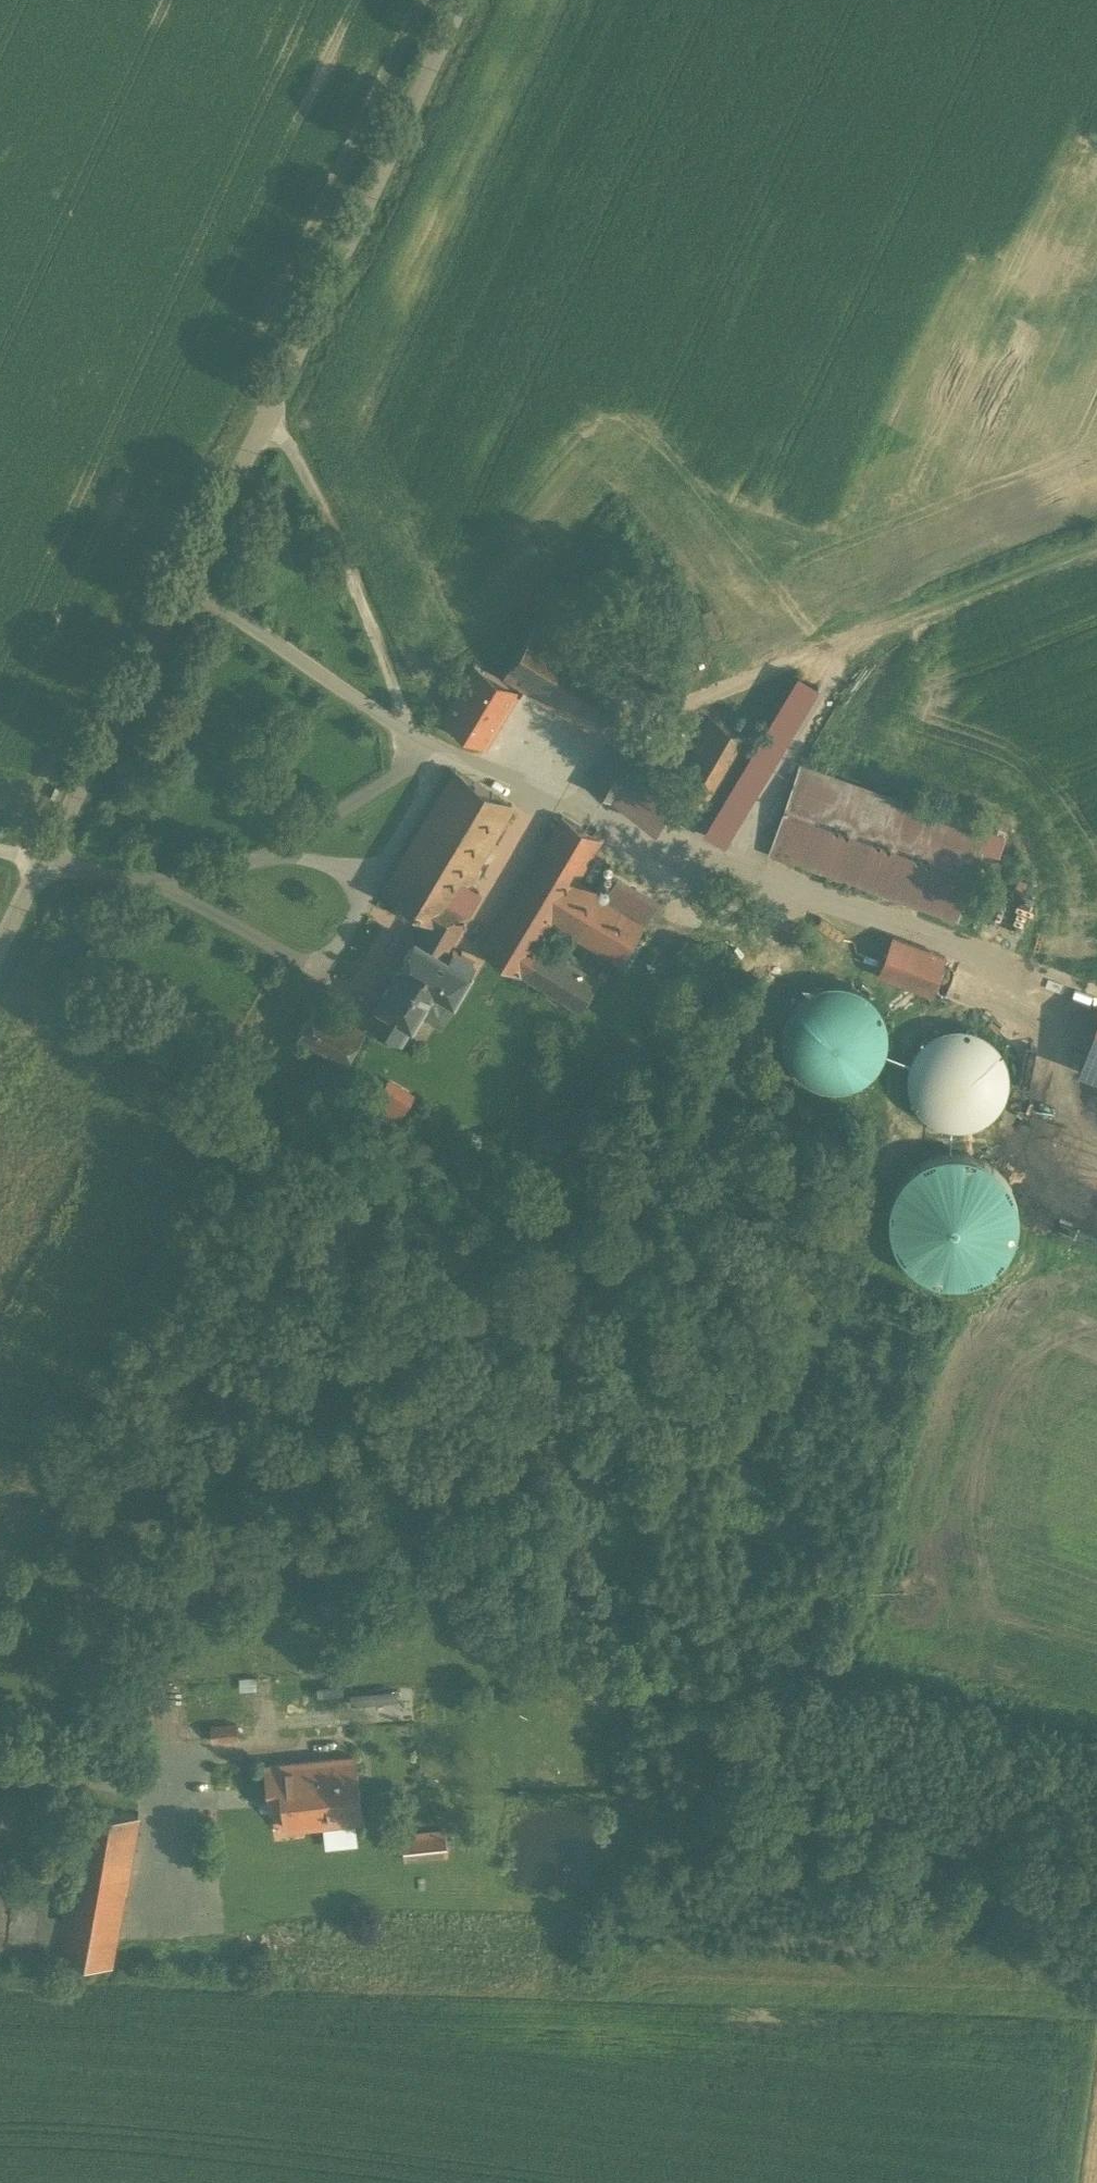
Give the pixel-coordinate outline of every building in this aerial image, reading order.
[(630,675),(537,618),(503,675),(596,731),(630,675)] [(475,667),(436,732),(471,753),(478,753),(515,692),(475,667)] [(792,675),(752,742),(738,765),(757,777),(811,686),(792,675)] [(752,742),(710,717),(670,785),(711,810),(738,765),(752,742)] [(613,747),(591,784),(614,800),(637,763),(613,747)] [(988,831),(799,765),(770,846),(772,847),(770,855),(956,921),(956,920),(988,831)] [(454,770),(384,888),(431,916),(417,938),(436,950),(446,934),(451,937),(479,890),(465,882),(511,804),(454,770)] [(561,815),(481,950),(580,1009),(597,979),(538,943),(551,921),(576,880),(600,838),(561,815)] [(656,900),(615,877),(603,896),(644,921),(656,900)] [(603,896),(576,880),(551,921),(619,962),(644,921),(603,896)] [(944,956),(892,936),(878,972),(930,991),(944,956)] [(417,938),(415,937),(376,1002),(378,1002),(367,1020),(398,1040),(420,1007),(440,1019),(452,998),(452,999),(469,970),(468,970),(473,961),(452,949),(447,957),(436,950),(417,938)] [(731,973),(712,957),(701,970),(720,986),(731,973)] [(832,981),(824,982),(818,984),(812,986),(806,989),(801,993),(797,997),(794,1000),(790,1005),(787,1010),(785,1015),(783,1020),(782,1026),(781,1029),(781,1036),(781,1042),(782,1046),(783,1050),(784,1053),(786,1058),(790,1064),(794,1070),(798,1074),(801,1077),(806,1080),(813,1084),(818,1086),(825,1087),(835,1088),(845,1087),(849,1086),(856,1084),(863,1080),(869,1075),(874,1070),(877,1065),(880,1062),(882,1058),(884,1052),(886,1047),(887,1042),(887,1035),(887,1029),(886,1024),(885,1019),(883,1015),(882,1011),(878,1005),(873,999),(870,995),(866,992),(861,989),(856,986),(850,984),(844,982),(838,982),(832,981)] [(364,1028),(317,1000),(297,1032),(303,1036),(344,1060),(364,1028)] [(970,1028),(962,1026),(954,1026),(947,1027),(942,1028),(935,1031),(931,1033),(926,1036),(923,1039),(918,1044),(913,1051),(910,1057),(909,1061),(908,1065),(907,1068),(907,1073),(906,1077),(907,1082),(908,1087),(908,1090),(910,1095),(912,1099),(914,1104),(918,1108),(921,1112),(925,1116),(931,1119),(936,1122),(940,1124),(945,1125),(952,1126),(958,1126),(964,1126),(972,1124),(980,1121),(987,1117),(991,1113),(994,1110),(997,1107),(1001,1101),(1004,1095),(1005,1092),(1006,1087),(1007,1082),(1007,1079),(1008,1075),(1007,1070),(1007,1067),(1006,1064),(1005,1061),(1003,1056),(1001,1052),(998,1048),(994,1042),(989,1038),(986,1036),(982,1033),(976,1030),(970,1028)] [(392,1075),(371,1106),(399,1125),(420,1094),(392,1075)] [(962,1153),(952,1153),(941,1154),(935,1155),(930,1157),(922,1161),(917,1164),(913,1167),(910,1170),(905,1174),(902,1179),(897,1185),(893,1194),(891,1200),(889,1207),(888,1213),(888,1219),(889,1226),(889,1231),(890,1234),(892,1239),(894,1244),(897,1249),(899,1253),(902,1257),(906,1262),(911,1267),(918,1271),(922,1274),(928,1277),(936,1280),(947,1281),(955,1282),(966,1280),(973,1279),(981,1275),(989,1271),(995,1266),(1000,1261),(1003,1257),(1008,1250),(1012,1244),(1014,1239),(1015,1233),(1017,1227),(1017,1222),(1017,1216),(1017,1210),(1016,1205),(1015,1200),(1013,1195),(1011,1189),(1006,1181),(1001,1174),(996,1169),(991,1165),(985,1161),(980,1159),(975,1157),(969,1155),(962,1153)] [(236,1724),(209,1726),(210,1740),(237,1737),(236,1724)] [(354,1756),(266,1765),(270,1799),(284,1798),(286,1827),(363,1818),(354,1756)] [(0,1790),(0,1943),(4,1944),(30,1795),(0,1790)] [(137,1815),(83,1805),(57,1954),(110,1963),(137,1815)] [(444,1832),(401,1837),(403,1859),(447,1854),(444,1832)]
